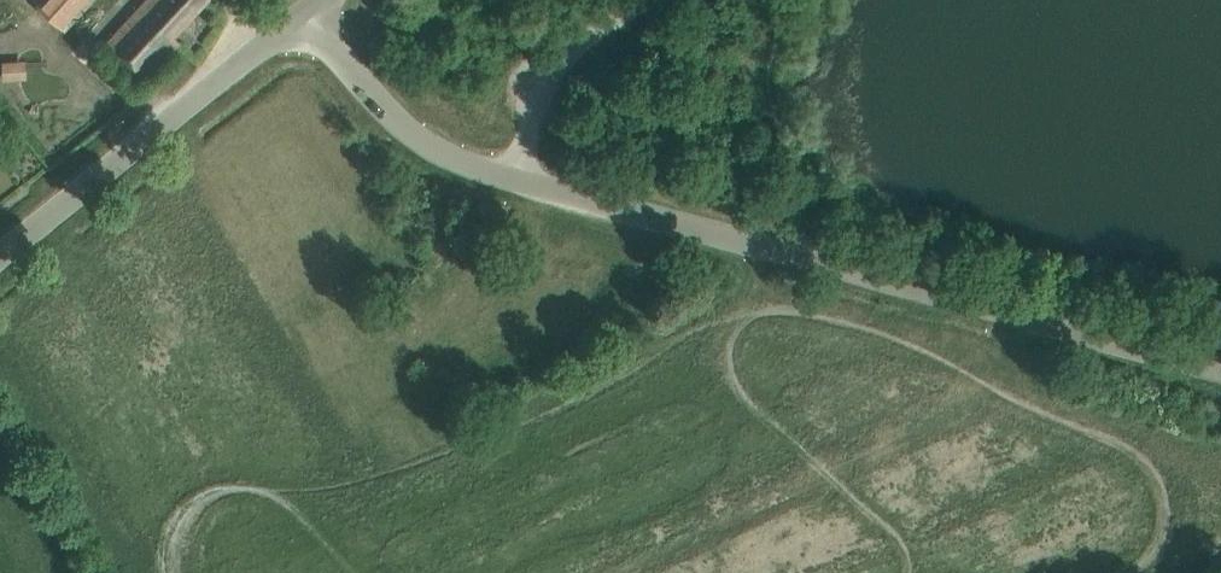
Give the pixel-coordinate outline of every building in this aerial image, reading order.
[(36,7),(60,30),(88,0),(42,0),(36,7)] [(208,0),(146,0),(140,6),(174,36),(208,0)] [(107,43),(147,79),(180,42),(174,37),(174,36),(140,6),(107,43)]
